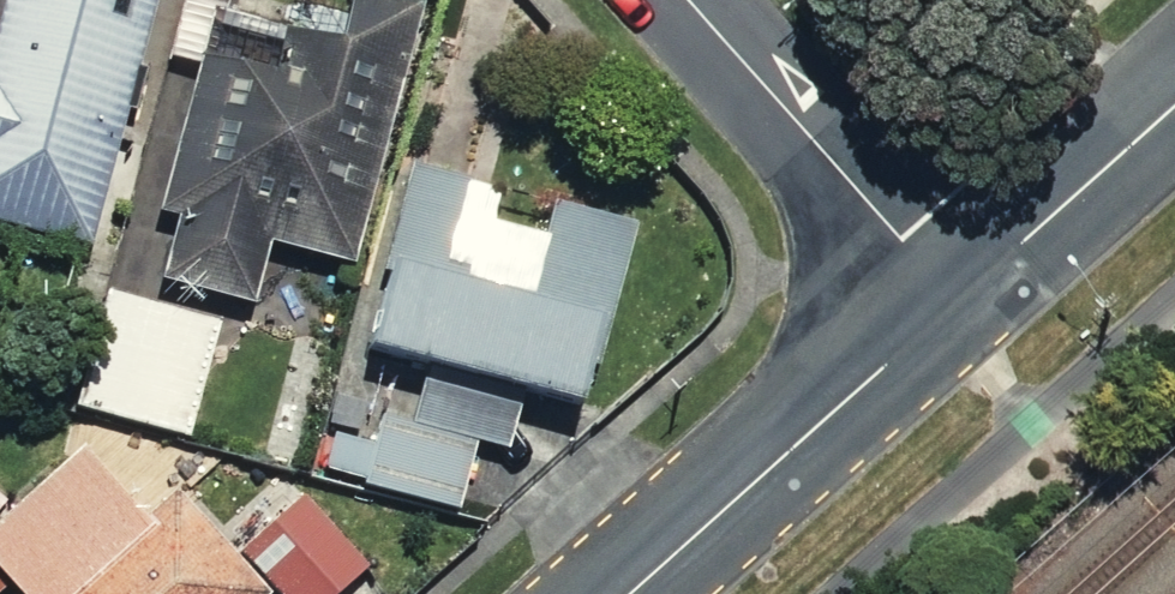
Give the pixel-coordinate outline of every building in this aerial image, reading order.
[(0,26),(0,216),(96,242),(162,0),(7,0),(0,26)] [(226,0),(183,0),(169,55),(202,63),(164,207),(184,213),(168,275),(260,299),(275,240),(360,262),(428,0),(352,0),(344,31),(226,0)] [(414,158),(364,341),(591,402),(640,222),(559,200),(550,233),(495,218),(504,183),(414,158)] [(227,318),(110,287),(79,402),(196,434),(227,318)] [(365,482),(462,508),(481,440),(512,448),(525,402),(425,376),(414,416),(389,409),(379,443),(337,431),(327,468),(366,478),(365,482)] [(336,392),(329,422),(359,429),(366,398),(336,392)] [(0,522),(0,566),(25,593),(270,593),(273,592),(180,488),(151,512),(90,446),(0,522)] [(244,551),(283,593),(336,593),(370,564),(307,494),(244,551)]
